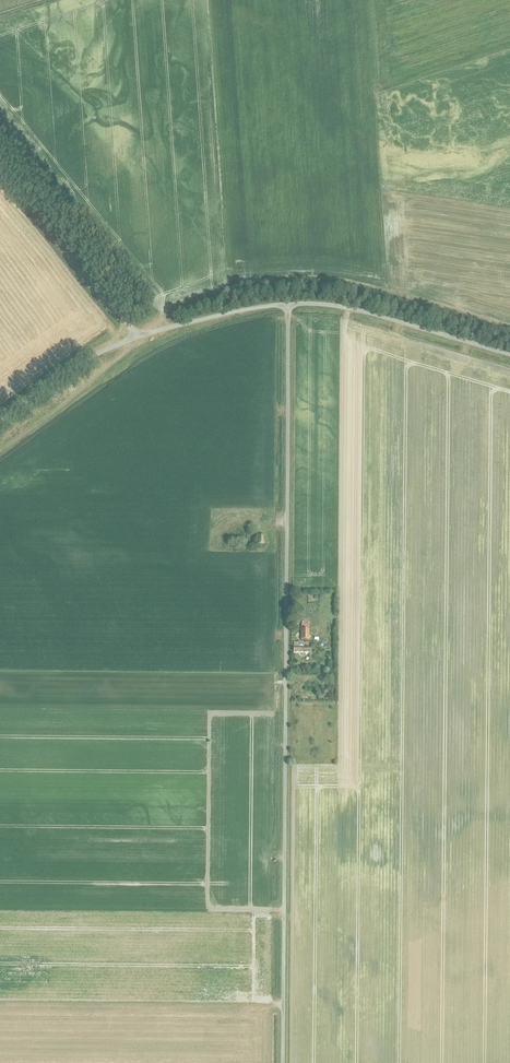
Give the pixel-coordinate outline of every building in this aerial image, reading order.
[(293,648),(293,653),(309,653),(309,647),(302,647),(302,643),(294,642),(294,648),(293,648)]
